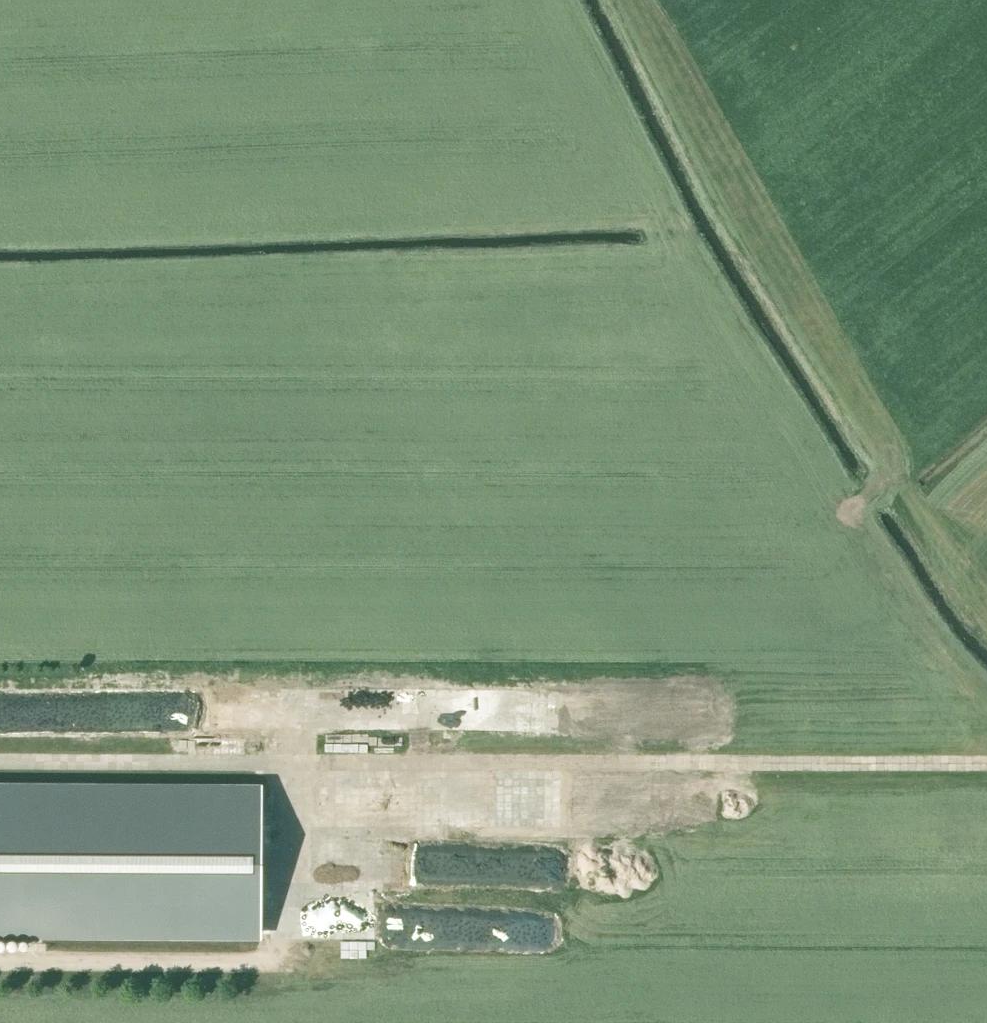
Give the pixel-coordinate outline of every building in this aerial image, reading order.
[(0,790),(0,931),(259,932),(259,790),(0,790)]
